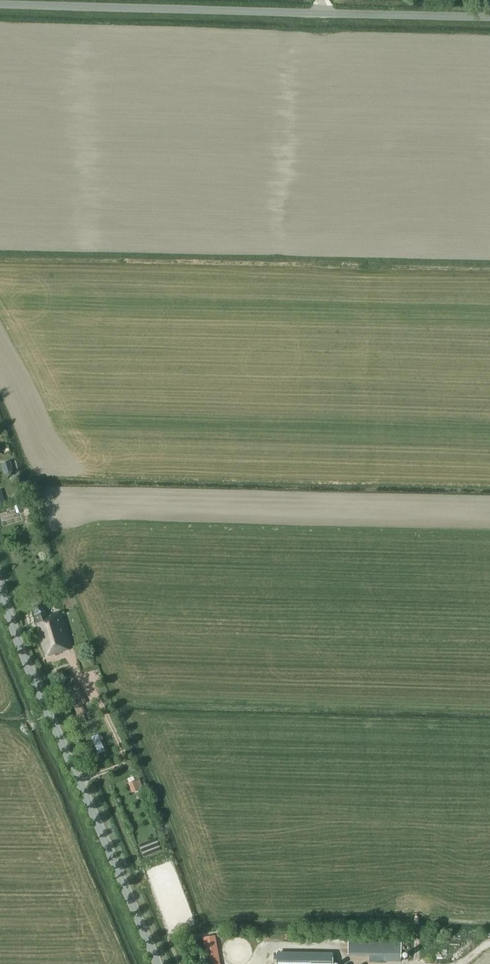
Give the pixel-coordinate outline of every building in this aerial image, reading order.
[(14,473),(10,461),(1,464),(4,475),(14,473)] [(46,657),(70,649),(59,612),(47,616),(43,603),(32,606),(38,628),(37,628),(46,657)] [(67,690),(78,716),(84,714),(80,705),(84,704),(75,686),(67,690)] [(132,792),(140,790),(136,780),(129,783),(132,792)] [(203,938),(207,962),(219,960),(215,936),(203,938)] [(401,954),(401,943),(348,942),(348,953),(386,954),(386,963),(401,963),(401,954)] [(332,955),(277,954),(277,963),(332,963),(332,955)]
